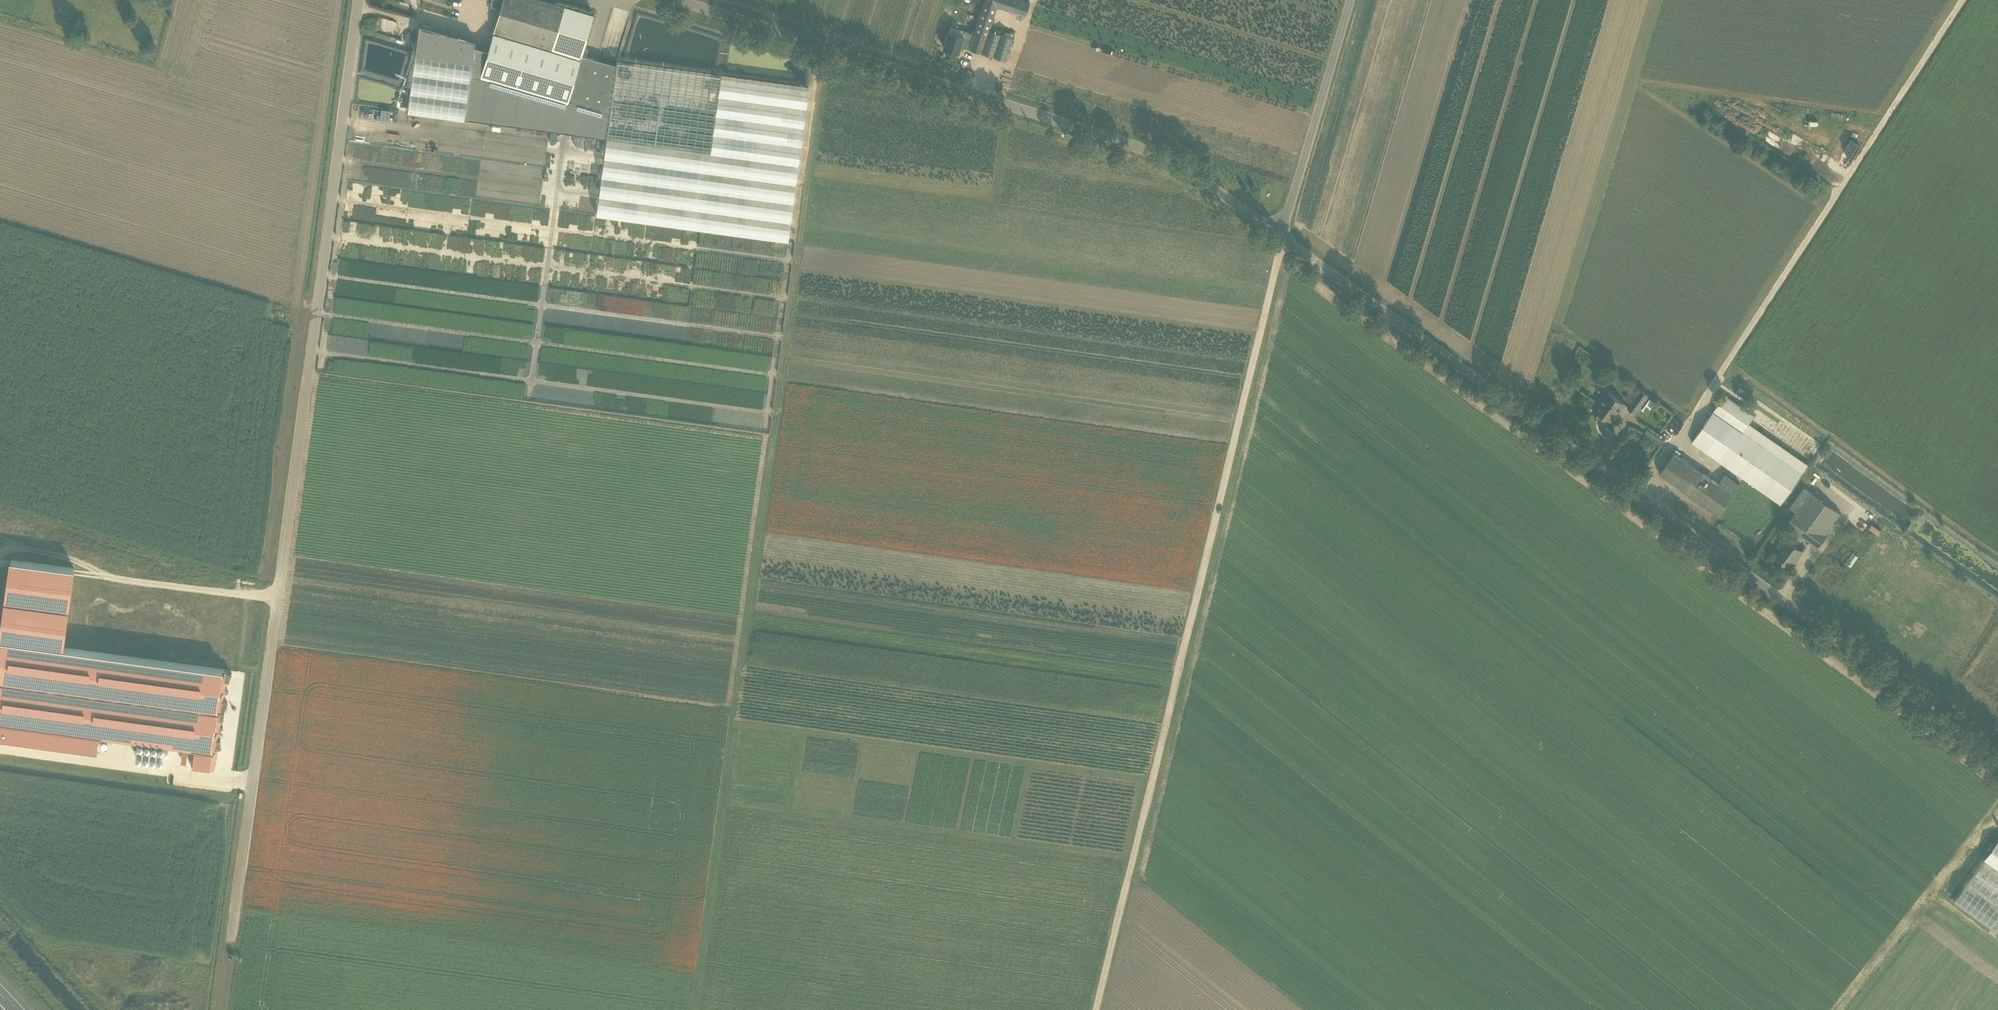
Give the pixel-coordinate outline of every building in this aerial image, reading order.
[(568,101),(590,108),(610,114),(617,64),(615,64),(610,62),(602,60),(597,58),(589,56),(582,54),(594,15),(545,0),(499,0),(503,1),(499,14),(491,41),(488,50),(480,78),(546,98),(567,102),(568,101)] [(1012,37),(989,30),(997,6),(1025,15),(1030,1),(1027,0),(984,0),(984,1),(973,33),(965,31),(964,35),(949,30),(943,47),(958,52),(960,44),(969,47),(969,49),(1005,60),(1012,37)] [(420,25),(417,55),(472,62),(475,40),(420,25)] [(475,46),(465,120),(607,138),(609,122),(610,114),(590,108),(568,101),(567,102),(546,98),(480,78),(488,50),(475,46)] [(465,120),(472,62),(417,55),(409,112),(465,120)] [(651,66),(617,62),(617,64),(610,114),(609,122),(607,138),(604,157),(599,195),(596,215),(698,228),(787,240),(790,216),(795,181),(800,146),(805,109),(808,88),(651,66)] [(1634,398),(1642,403),(1648,394),(1641,389),(1634,398)] [(1598,402),(1592,410),(1598,415),(1600,413),(1610,420),(1617,411),(1619,412),(1625,404),(1608,392),(1599,404),(1598,402)] [(1780,504),(1806,467),(1809,463),(1750,423),(1755,415),(1724,394),(1692,442),(1780,504)] [(1719,514),(1724,506),(1740,484),(1725,473),(1718,483),(1674,453),(1660,473),(1719,514)] [(1790,508),(1796,512),(1826,533),(1840,513),(1804,487),(1790,508)] [(1818,545),(1826,533),(1796,512),(1788,523),(1818,545)] [(1803,550),(1784,536),(1777,546),(1782,549),(1776,557),(1788,566),(1793,559),(1795,561),(1803,550)] [(226,690),(227,690),(227,687),(227,680),(228,681),(232,673),(229,672),(229,670),(63,647),(74,568),(10,559),(0,629),(0,742),(97,755),(100,734),(194,746),(192,768),(215,771),(218,747),(222,747),(221,739),(219,739),(220,732),(221,732),(221,730),(221,729),(223,729),(223,727),(221,727),(222,719),(223,719),(224,712),(223,711),(224,709),(224,710),(228,702),(225,701),(226,693),(227,694),(228,691),(226,690)] [(1997,932),(1997,839),(1954,900),(1997,932)]
